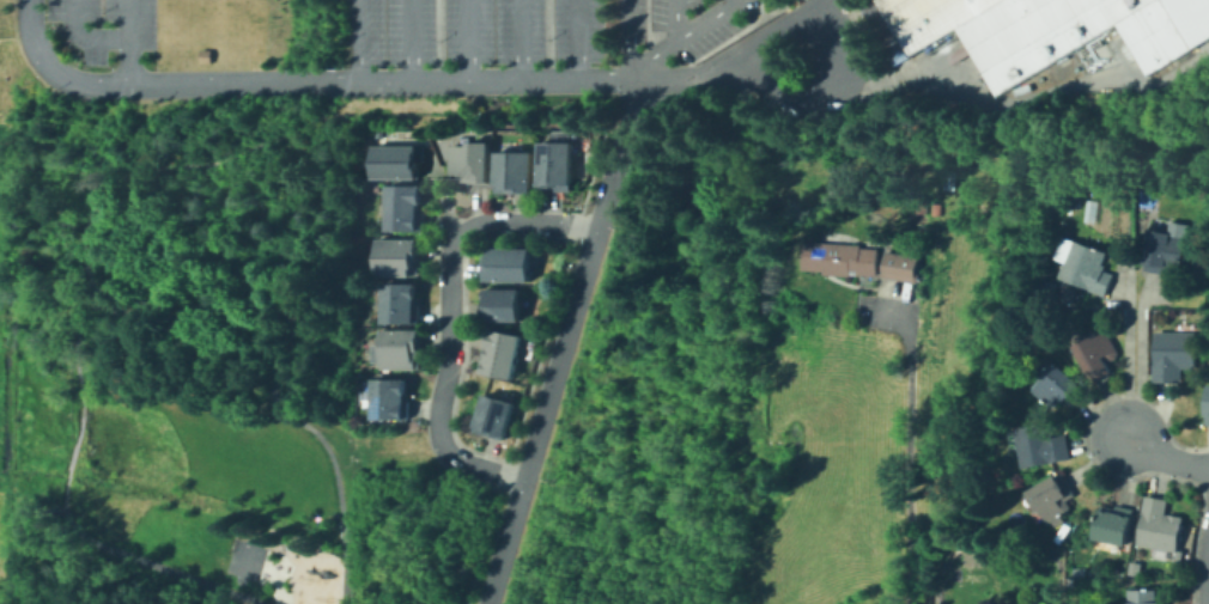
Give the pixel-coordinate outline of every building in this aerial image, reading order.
[(861,6),(869,0),(876,0),(912,57),(894,67),(861,6)] [(917,65),(878,0),(1208,0),(1208,48),(1161,79),(1129,30),(1009,97),(967,36),(917,65)] [(208,49),(208,62),(198,62),(198,49),(208,49)] [(492,142),(493,183),(464,183),(463,178),(452,178),(451,146),(472,145),(472,142),(492,142)] [(543,185),(543,144),(573,144),(573,185),(543,185)] [(423,177),(379,178),(378,146),(425,145),(425,161),(423,161),(423,177)] [(537,151),(537,193),(499,193),(499,152),(537,151)] [(393,231),(391,187),(426,185),(426,203),(423,203),(423,214),(426,214),(426,230),(393,231)] [(928,213),(916,213),(917,195),(929,195),(928,213)] [(1064,211),(1062,199),(1075,195),(1077,207),(1064,211)] [(1162,274),(1156,273),(1156,272),(1142,269),(1150,226),(1171,231),(1169,234),(1186,237),(1180,270),(1164,268),(1162,274)] [(929,237),(915,237),(916,227),(929,228),(929,237)] [(1106,297),(1058,277),(1064,261),(1056,258),(1064,236),(1076,240),(1076,239),(1107,251),(1102,263),(1106,266),(1105,270),(1114,274),(1106,297)] [(382,276),(382,239),(423,238),(423,262),(421,262),(421,275),(382,276)] [(877,277),(850,276),(850,277),(824,276),(824,273),(802,272),(804,242),(862,245),(862,250),(879,250),(877,277)] [(1203,256),(1191,255),(1191,244),(1203,244),(1203,256)] [(490,249),(531,250),(531,282),(486,281),(486,267),(490,267),(490,249)] [(916,285),(883,279),(888,252),(921,258),(916,285)] [(1051,298),(1040,294),(1045,279),(1056,282),(1051,298)] [(388,324),(387,285),(421,283),(421,323),(388,324)] [(482,303),(486,303),(485,289),(520,288),(520,321),(484,322),(482,303)] [(384,330),(424,329),(425,349),(421,349),(423,368),(385,370),(384,330)] [(484,373),(488,348),(487,348),(490,332),(491,332),(492,330),(522,336),(514,380),(484,373)] [(1096,383),(1076,347),(1081,344),(1079,342),(1099,330),(1102,335),(1110,331),(1122,353),(1118,355),(1120,359),(1114,362),(1105,359),(1113,373),(1096,383)] [(1185,383),(1155,383),(1155,366),(1159,366),(1158,332),(1197,332),(1197,368),(1185,370),(1185,383)] [(1055,408),(1037,391),(1045,380),(1043,379),(1058,362),(1082,384),(1081,385),(1087,391),(1074,405),(1068,399),(1067,402),(1062,398),(1055,408)] [(377,379),(411,379),(411,419),(378,419),(377,379)] [(476,432),(488,393),(518,403),(508,441),(476,432)] [(1025,469),(1017,429),(1051,423),(1053,437),(1069,434),(1074,459),(1025,469)] [(1059,527),(1055,521),(1050,524),(1043,511),(1040,512),(1028,492),(1058,475),(1059,478),(1067,475),(1076,492),(1075,492),(1077,496),(1070,501),(1073,507),(1070,508),(1073,513),(1064,518),(1068,523),(1059,527)] [(1180,553),(1140,545),(1146,513),(1143,513),(1147,496),(1172,501),(1169,514),(1186,517),(1180,553)] [(1128,547),(1096,541),(1104,507),(1118,511),(1119,506),(1136,510),(1128,547)] [(979,568),(964,567),(965,557),(980,559),(979,568)] [(1141,578),(1129,575),(1131,562),(1143,565),(1141,578)] [(1075,578),(1075,568),(1086,568),(1086,578),(1075,578)] [(1156,591),(1157,603),(1125,603),(1129,603),(1129,591),(1152,590),(1156,591)]
